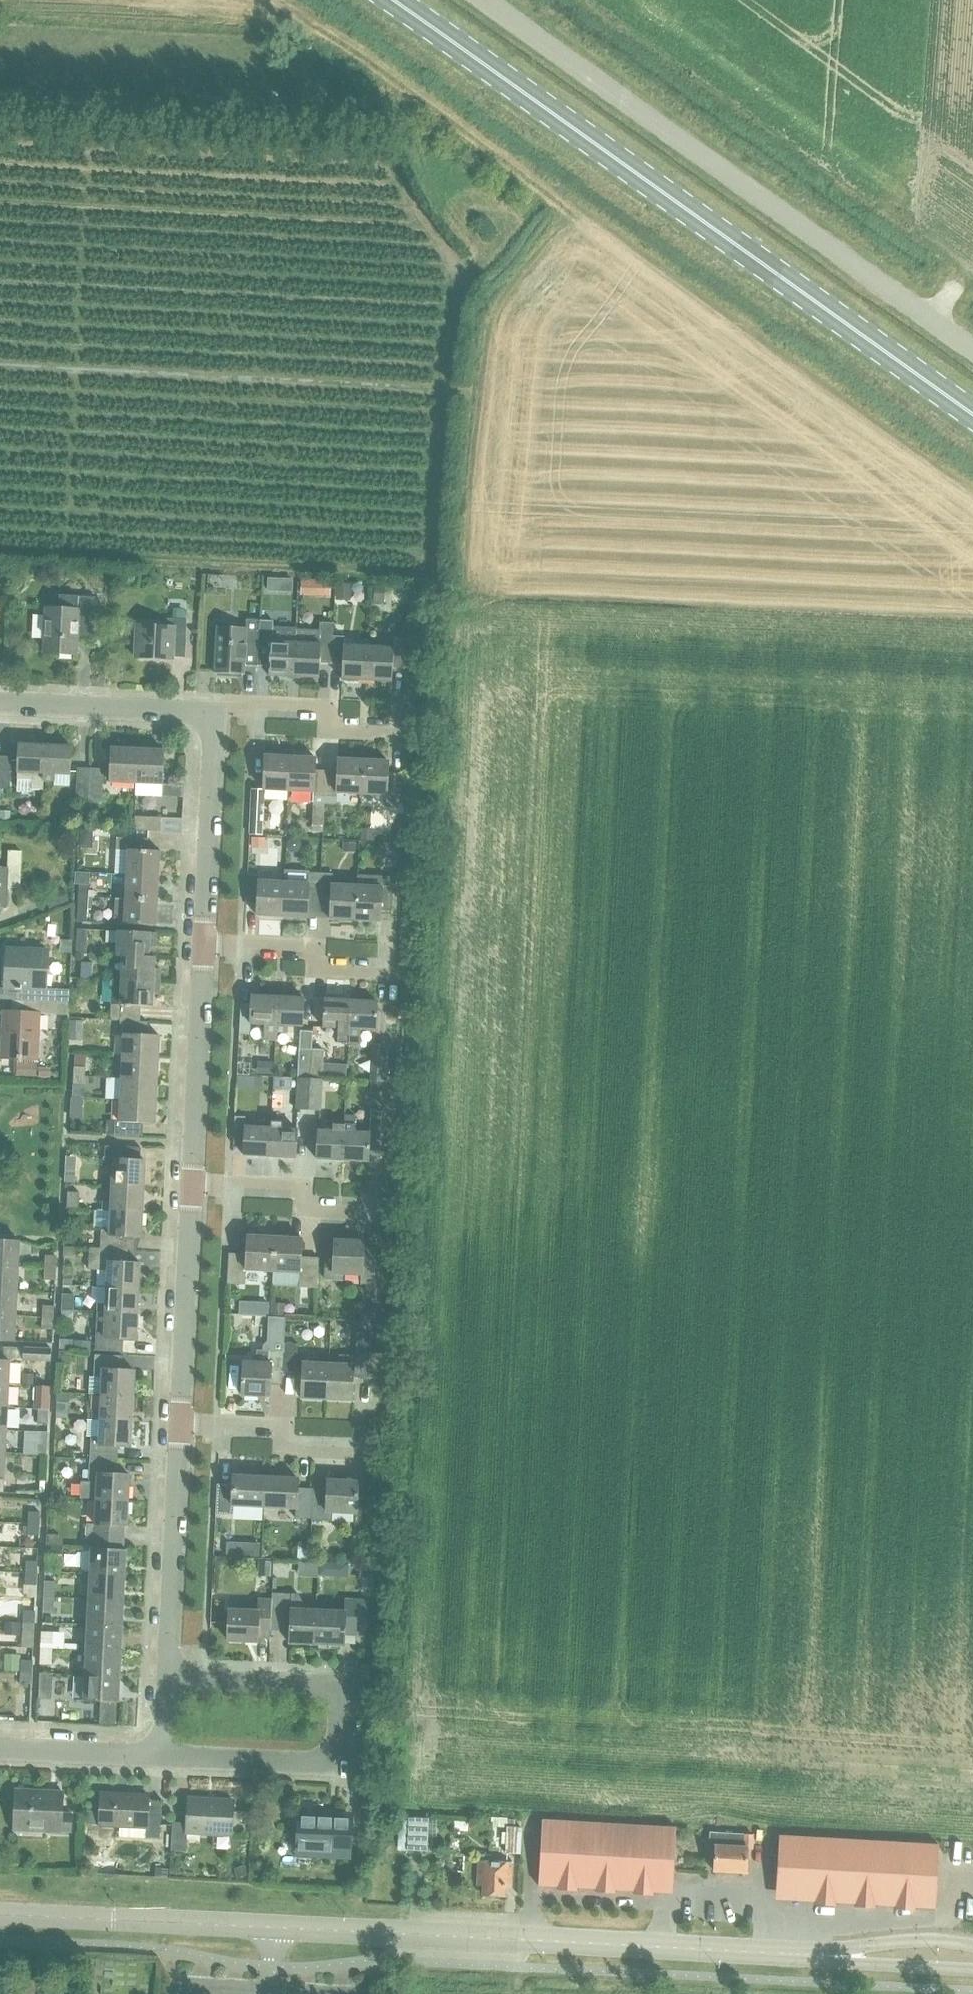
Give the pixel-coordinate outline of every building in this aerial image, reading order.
[(330,596),(330,579),(301,578),(300,595),(330,596)] [(274,580),(262,580),(261,607),(273,608),(274,580)] [(58,604),(57,610),(47,609),(45,652),(75,654),(76,633),(94,634),(95,598),(78,597),(66,596),(58,604)] [(185,658),(187,620),(166,619),(166,628),(136,626),(134,657),(172,659),(172,658),(185,658)] [(216,626),(214,673),(219,673),(219,675),(228,676),(228,673),(245,674),(245,666),(258,666),(260,620),(246,620),(246,628),(216,626)] [(273,621),(260,620),(258,666),(269,667),(268,676),(295,677),(297,630),(296,630),(296,629),(272,627),(273,621)] [(320,664),(332,665),(333,637),(334,625),(322,624),(321,632),(297,630),(295,677),(319,678),(320,664)] [(342,679),(368,681),(370,646),(356,645),(357,638),(333,637),(332,665),(343,665),(342,679)] [(370,646),(368,681),(392,682),(393,668),(404,668),(406,641),(394,640),(393,647),(370,646)] [(44,780),(46,744),(18,743),(17,779),(31,779),(31,789),(42,789),(43,780),(44,780)] [(71,746),(46,744),(44,780),(54,780),(54,774),(69,774),(71,746)] [(109,781),(136,782),(138,749),(111,747),(109,781)] [(138,749),(136,782),(135,794),(161,795),(164,750),(138,749)] [(263,789),(290,790),(292,756),(265,755),(263,789)] [(9,789),(11,756),(0,756),(0,788),(9,789)] [(313,796),(325,796),(327,769),(315,769),(315,757),(292,756),(290,790),(313,791),(313,796)] [(338,792),(362,793),(364,759),(338,758),(337,770),(327,769),(325,796),(337,797),(338,792)] [(364,759),(362,793),(386,795),(385,806),(398,807),(399,773),(387,772),(388,760),(364,759)] [(75,799),(90,800),(91,768),(77,767),(75,799)] [(91,768),(90,800),(102,801),(104,768),(91,768)] [(250,835),(261,836),(263,801),(251,801),(250,835)] [(313,825),(325,826),(325,803),(313,803),(313,825)] [(134,830),(160,832),(161,817),(135,816),(134,830)] [(127,850),(126,875),(159,876),(160,851),(147,851),(148,839),(116,838),(116,849),(127,850)] [(20,852),(7,851),(6,869),(0,869),(0,907),(5,907),(6,882),(19,882),(20,852)] [(308,907),(320,907),(321,873),(309,872),(309,883),(284,882),(283,917),(307,918),(308,907)] [(330,919),(356,920),(358,885),(332,884),(333,873),(321,873),(320,907),(331,908),(330,919)] [(126,875),(125,899),(158,900),(159,876),(126,875)] [(358,885),(356,920),(380,921),(381,910),(392,911),(394,876),(358,875),(358,885)] [(257,916),(283,917),(284,882),(259,881),(259,877),(247,876),(246,902),(257,902),(257,916)] [(78,897),(88,898),(88,885),(78,884),(78,897)] [(88,898),(78,897),(77,922),(87,922),(88,898)] [(158,900),(125,899),(116,899),(115,923),(156,925),(158,900)] [(76,953),(87,953),(88,929),(77,929),(76,953)] [(116,957),(122,958),(156,958),(156,956),(149,955),(149,946),(155,947),(156,933),(112,931),(112,942),(117,942),(116,957)] [(6,987),(21,987),(20,1000),(57,1001),(69,1002),(70,989),(46,987),(48,950),(8,948),(6,987)] [(122,958),(121,980),(160,983),(161,968),(155,968),(156,958),(122,958)] [(93,961),(82,961),(81,979),(92,980),(93,961)] [(109,1019),(121,1020),(140,1021),(141,1005),(152,1006),(153,994),(159,995),(160,983),(121,980),(111,980),(109,1019)] [(277,1032),(279,997),(252,995),(251,1004),(242,1004),(240,1034),(251,1035),(252,1025),(265,1026),(265,1040),(276,1041),(277,1032)] [(305,998),(279,997),(277,1032),(287,1033),(287,1026),(303,1027),(305,998)] [(350,1035),(352,1000),(325,999),(324,1028),(338,1028),(337,1043),(349,1043),(350,1035)] [(57,1001),(20,1000),(20,1013),(4,1012),(2,1058),(36,1060),(38,1014),(68,1015),(69,1002),(57,1001)] [(352,1000),(350,1035),(349,1043),(360,1044),(361,1030),(376,1031),(378,1002),(352,1000)] [(84,1021),(71,1020),(69,1040),(83,1040),(84,1021)] [(124,1031),(122,1056),(158,1057),(159,1035),(148,1034),(149,1022),(140,1021),(121,1020),(120,1031),(124,1031)] [(300,1031),(297,1078),(312,1079),(313,1050),(311,1050),(312,1032),(300,1031)] [(372,1082),(384,1082),(386,1045),(374,1045),(372,1082)] [(313,1050),(312,1079),(323,1079),(324,1051),(313,1050)] [(122,1056),(121,1077),(157,1078),(158,1057),(122,1056)] [(14,1062),(14,1076),(36,1077),(37,1063),(14,1062)] [(73,1075),(85,1076),(86,1066),(74,1066),(73,1075)] [(279,1082),(293,1082),(294,1071),(280,1070),(279,1082)] [(73,1084),(85,1084),(85,1076),(73,1075),(73,1084)] [(121,1090),(120,1099),(156,1101),(157,1078),(121,1077),(121,1090)] [(296,1109),(310,1110),(312,1079),(297,1078),(296,1109)] [(312,1079),(310,1110),(321,1110),(323,1079),(312,1079)] [(156,1101),(120,1099),(119,1120),(107,1119),(106,1133),(143,1134),(143,1123),(155,1123),(156,1101)] [(345,1124),(344,1160),(368,1161),(369,1151),(379,1152),(381,1112),(370,1111),(369,1132),(355,1131),(356,1116),(346,1115),(345,1124)] [(243,1155),(269,1156),(272,1120),(260,1120),(259,1126),(245,1125),(246,1116),(235,1115),(233,1144),(244,1144),(243,1155)] [(272,1120),(269,1156),(295,1158),(297,1128),(282,1127),(282,1121),(272,1120)] [(316,1158),(344,1160),(345,1124),(333,1123),(332,1129),(318,1128),(316,1158)] [(112,1167),(112,1184),(144,1185),(145,1160),(141,1159),(142,1147),(105,1145),(104,1167),(112,1167)] [(102,1202),(102,1210),(142,1212),(144,1185),(112,1184),(111,1202),(102,1202)] [(80,1192),(68,1192),(67,1207),(80,1208),(80,1192)] [(101,1227),(100,1248),(127,1250),(127,1249),(134,1249),(135,1236),(141,1237),(142,1212),(102,1210),(98,1210),(97,1227),(101,1227)] [(245,1270),(273,1272),(275,1236),(247,1235),(246,1254),(228,1253),(227,1283),(245,1284),(245,1270)] [(275,1236),(273,1272),(304,1273),(303,1287),(316,1288),(318,1257),(300,1257),(301,1238),(275,1236)] [(343,1281),(344,1275),(362,1276),(362,1285),(373,1286),(376,1247),(364,1247),(364,1241),(335,1239),(334,1253),(326,1253),(324,1280),(343,1281)] [(18,1267),(19,1241),(0,1240),(0,1266),(18,1267)] [(108,1269),(107,1286),(138,1288),(140,1263),(127,1262),(127,1250),(100,1248),(89,1247),(89,1269),(108,1269)] [(46,1255),(45,1268),(57,1269),(58,1255),(46,1255)] [(16,1291),(18,1267),(0,1266),(0,1290),(16,1291)] [(57,1269),(45,1268),(45,1279),(56,1280),(57,1269)] [(106,1312),(137,1314),(138,1288),(107,1286),(106,1303),(97,1303),(97,1312),(106,1312)] [(15,1315),(16,1291),(0,1290),(0,1315),(15,1315)] [(62,1310),(74,1311),(75,1294),(63,1294),(62,1310)] [(255,1302),(255,1316),(269,1316),(270,1303),(255,1302)] [(43,1306),(42,1317),(54,1317),(55,1306),(43,1306)] [(136,1339),(137,1314),(106,1312),(97,1312),(96,1328),(95,1350),(123,1351),(123,1338),(136,1339)] [(0,1315),(0,1340),(14,1341),(15,1315),(0,1315)] [(244,1360),(242,1394),(270,1396),(271,1385),(283,1386),(284,1371),(285,1343),(286,1336),(287,1317),(269,1316),(268,1341),(264,1345),(264,1349),(257,1349),(257,1361),(244,1360)] [(54,1317),(42,1317),(42,1329),(54,1329),(54,1317)] [(329,1363),(327,1399),(352,1400),(353,1376),(370,1377),(371,1362),(372,1334),(358,1334),(357,1355),(340,1354),(339,1364),(329,1363)] [(71,1353),(74,1353),(75,1340),(60,1339),(59,1352),(71,1353)] [(298,1344),(285,1343),(284,1371),(297,1372),(298,1344)] [(22,1359),(51,1361),(51,1348),(22,1347),(22,1359)] [(71,1353),(59,1352),(59,1364),(70,1364),(71,1353)] [(102,1393),(102,1394),(133,1395),(135,1369),(122,1368),(123,1356),(96,1354),(94,1376),(90,1376),(90,1392),(102,1393)] [(8,1385),(9,1361),(0,1361),(0,1384),(8,1385)] [(233,1361),(230,1388),(240,1389),(242,1362),(233,1361)] [(301,1398),(327,1399),(329,1363),(303,1362),(301,1398)] [(39,1408),(39,1409),(49,1410),(51,1386),(35,1385),(34,1408),(39,1408)] [(93,1411),(92,1419),(100,1420),(132,1421),(133,1395),(102,1394),(101,1411),(93,1411)] [(57,1402),(57,1417),(68,1418),(69,1402),(57,1402)] [(49,1410),(39,1409),(38,1424),(48,1424),(49,1410)] [(91,1436),(90,1459),(118,1460),(118,1446),(131,1446),(132,1421),(100,1420),(92,1419),(88,1419),(88,1436),(91,1436)] [(37,1431),(36,1447),(47,1447),(48,1432),(37,1431)] [(117,1473),(118,1460),(90,1459),(89,1481),(81,1481),(80,1497),(96,1498),(129,1500),(130,1474),(117,1473)] [(233,1506),(264,1508),(266,1477),(233,1475),(233,1485),(217,1484),(216,1513),(232,1515),(233,1506)] [(295,1517),(313,1519),(314,1488),(297,1487),(298,1478),(266,1477),(264,1508),(296,1510),(295,1517)] [(314,1488),(313,1519),(331,1520),(332,1513),(357,1514),(358,1481),(327,1479),(327,1489),(314,1488)] [(129,1500),(96,1498),(95,1522),(88,1522),(87,1537),(123,1539),(123,1526),(127,1526),(129,1500)] [(30,1511),(28,1535),(39,1536),(40,1512),(30,1511)] [(46,1541),(46,1545),(45,1570),(57,1570),(57,1563),(62,1563),(63,1546),(58,1546),(58,1541),(46,1541)] [(90,1548),(88,1574),(125,1576),(127,1550),(90,1548)] [(37,1573),(37,1561),(26,1561),(25,1572),(37,1573)] [(25,1572),(24,1597),(36,1597),(37,1573),(25,1572)] [(88,1574),(87,1599),(124,1601),(125,1576),(88,1574)] [(44,1581),(44,1598),(55,1598),(56,1581),(44,1581)] [(7,1587),(6,1596),(23,1597),(23,1588),(7,1587)] [(291,1643),(316,1645),(317,1610),(306,1609),(306,1606),(299,1594),(273,1593),(273,1600),(271,1630),(291,1631),(291,1643)] [(55,1598),(44,1598),(43,1613),(55,1613),(55,1598)] [(87,1599),(86,1625),(123,1626),(124,1601),(87,1599)] [(271,1630),(273,1600),(259,1599),(258,1611),(229,1610),(227,1640),(258,1641),(258,1637),(270,1638),(271,1630)] [(317,1610),(316,1645),(345,1646),(345,1633),(366,1634),(368,1602),(346,1600),(346,1611),(317,1610)] [(16,1611),(16,1622),(35,1623),(36,1611),(25,1610),(25,1611),(16,1611)] [(35,1623),(16,1622),(6,1622),(5,1633),(22,1634),(24,1634),(34,1634),(35,1623)] [(86,1625),(85,1649),(121,1651),(123,1626),(86,1625)] [(41,1631),(41,1647),(53,1648),(54,1631),(41,1631)] [(34,1634),(24,1634),(22,1634),(21,1647),(33,1648),(34,1634)] [(53,1648),(41,1647),(40,1664),(53,1665),(53,1648)] [(85,1649),(83,1675),(120,1676),(121,1651),(85,1649)] [(22,1660),(22,1671),(33,1672),(33,1660),(22,1660)] [(33,1672),(22,1671),(21,1683),(32,1684),(33,1672)] [(38,1698),(51,1699),(52,1673),(40,1672),(38,1698)] [(120,1676),(83,1675),(82,1700),(119,1702),(120,1676)] [(31,1696),(32,1684),(21,1683),(20,1696),(31,1696)] [(70,1831),(71,1814),(62,1813),(63,1792),(17,1789),(15,1825),(41,1827),(40,1831),(61,1832),(61,1830),(70,1831)] [(146,1837),(160,1838),(162,1802),(149,1801),(149,1796),(101,1793),(99,1825),(147,1827),(146,1837)] [(232,1836),(234,1799),(188,1797),(187,1823),(173,1822),(172,1850),(187,1851),(187,1834),(232,1836)] [(299,1853),(347,1856),(349,1815),(323,1814),(323,1804),(302,1803),(299,1853)] [(407,1850),(426,1851),(428,1820),(409,1818),(407,1850)] [(538,1885),(656,1892),(673,1877),(676,1827),(542,1819),(538,1885)] [(506,1853),(521,1854),(522,1828),(515,1827),(515,1820),(508,1820),(506,1853)] [(747,1848),(752,1848),(753,1834),(710,1832),(709,1850),(715,1851),(714,1871),(746,1873),(747,1848)] [(935,1908),(939,1844),(779,1835),(777,1882),(792,1900),(935,1908)] [(511,1886),(513,1863),(479,1861),(478,1884),(484,1884),(483,1894),(505,1896),(506,1885),(511,1886)]
